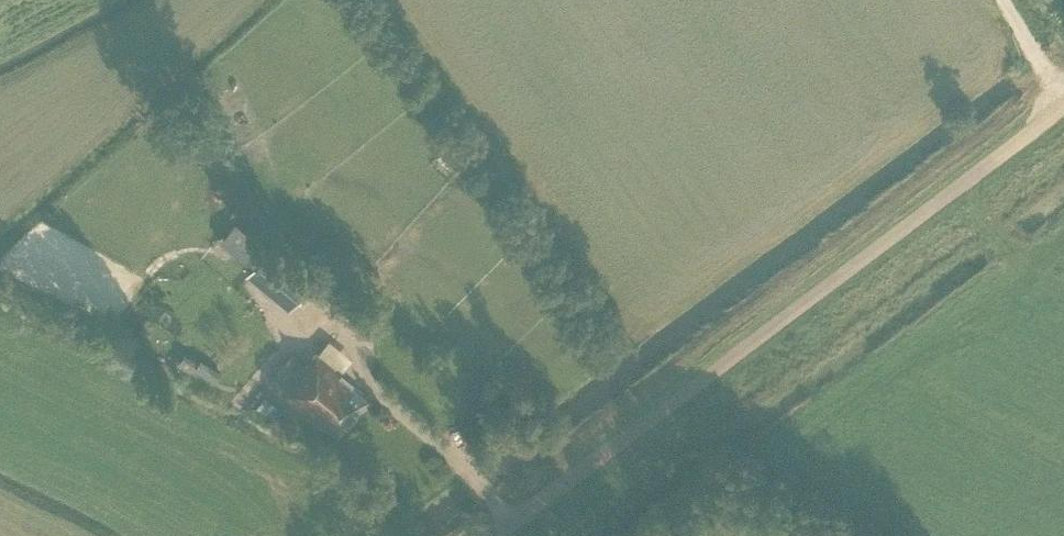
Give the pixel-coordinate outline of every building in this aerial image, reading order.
[(245,278),(287,312),(307,288),(291,274),(296,268),(274,250),(269,255),(266,252),(245,278)] [(184,353),(178,363),(190,371),(196,361),(184,353)] [(317,353),(306,366),(290,353),(267,381),(283,394),(282,394),(318,424),(320,421),(337,435),(367,399),(350,385),(352,382),(317,353)] [(215,382),(221,372),(200,359),(194,369),(215,382)]
